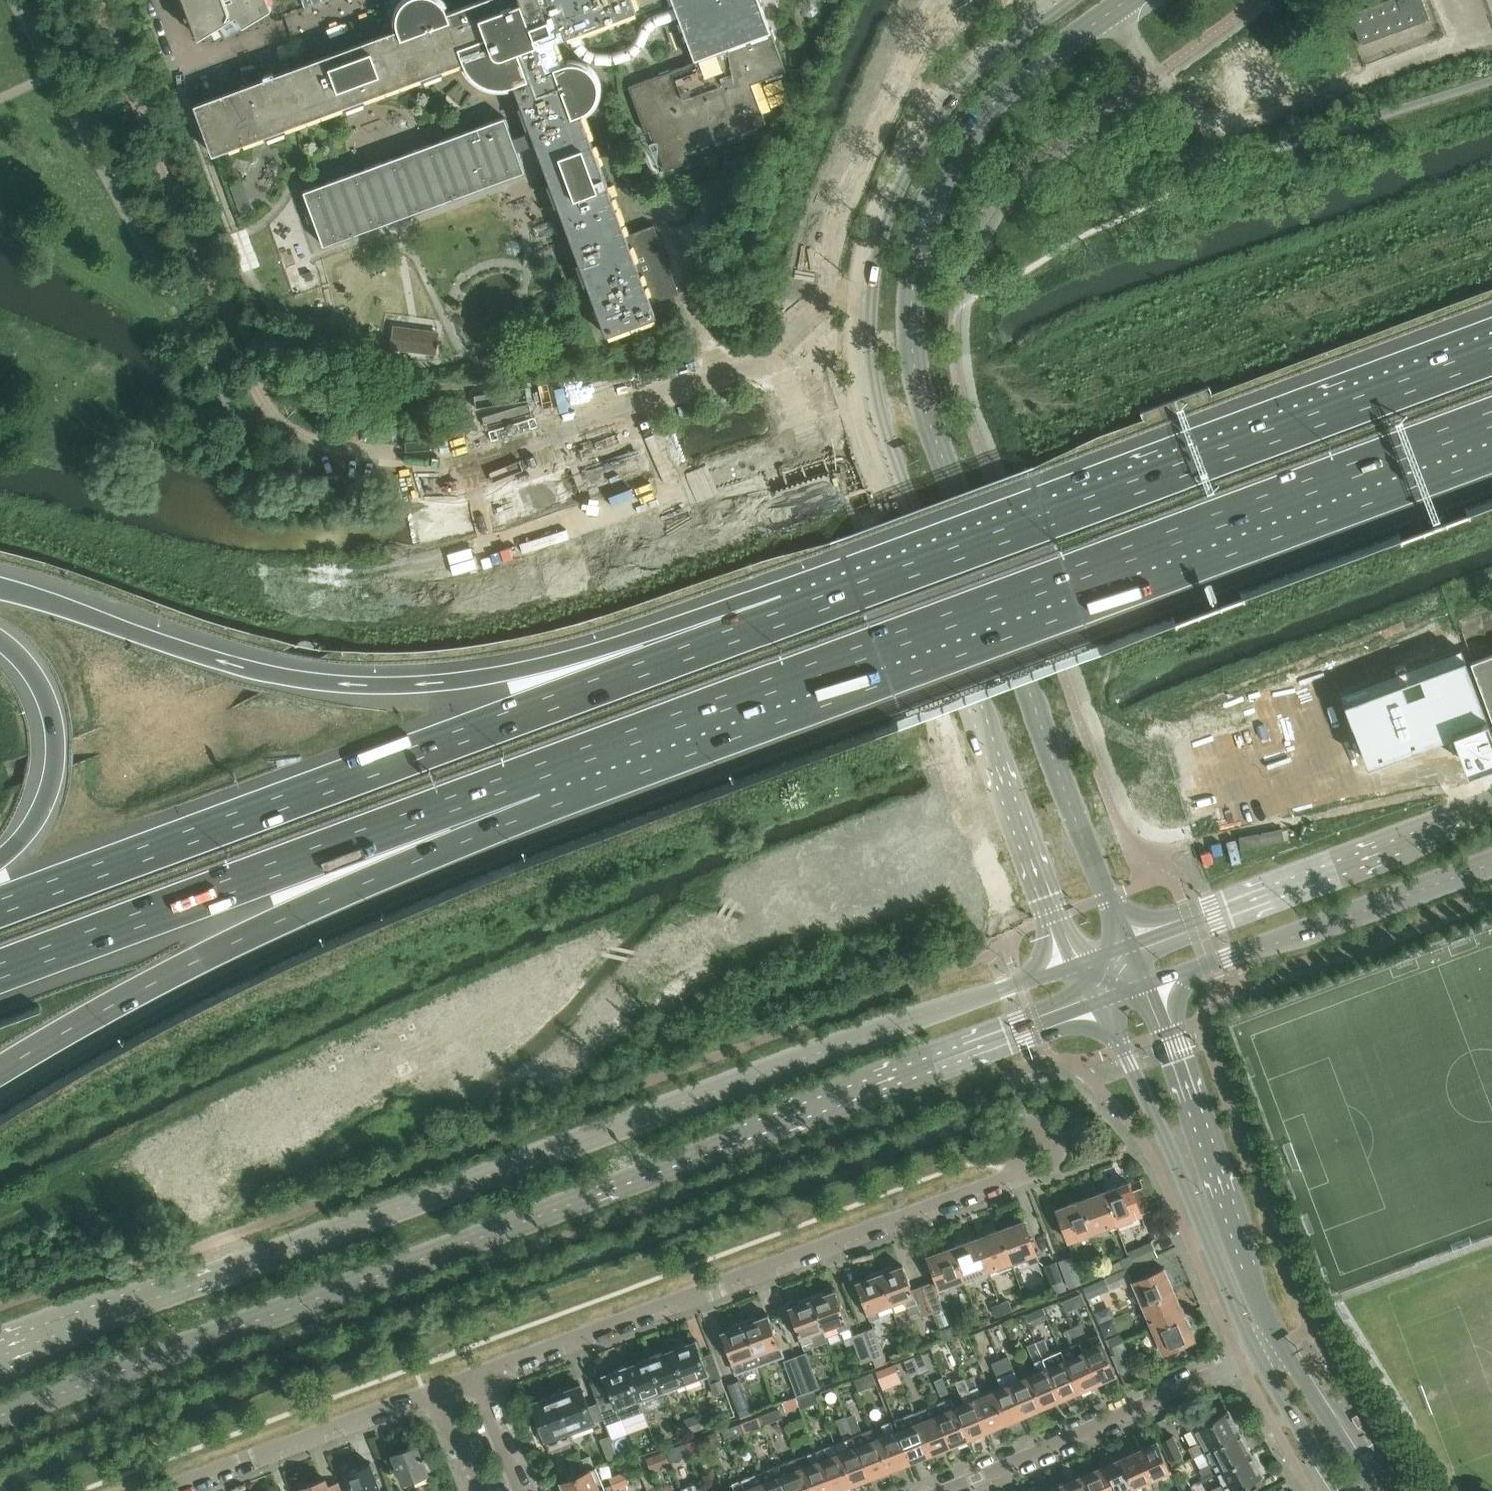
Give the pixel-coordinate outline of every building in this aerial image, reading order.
[(199,37),(237,14),(244,25),(272,8),(269,0),(185,0),(199,37)] [(446,11),(446,9),(444,9),(443,8),(442,6),(440,4),(439,2),(437,1),(436,0),(410,0),(408,2),(406,4),(404,6),(403,8),(402,10),(401,13),(400,15),(400,18),(400,20),(400,23),(400,25),(401,27),(305,63),(248,85),(247,80),(243,80),(242,81),(241,81),(240,82),(239,83),(238,84),(238,85),(238,87),(239,88),(195,104),(213,154),(265,135),(266,138),(286,130),(285,127),(344,106),(345,108),(365,101),(364,98),(422,77),(423,80),(443,72),(442,69),(464,61),(465,64),(467,67),(469,70),(471,73),(473,76),(475,78),(478,80),(481,82),(484,83),(487,85),(490,86),(494,87),(497,87),(500,87),(504,87),(507,86),(510,86),(514,84),(522,106),(519,107),(526,127),(529,126),(531,131),(521,135),(513,138),(506,117),(304,191),(324,245),(525,171),(518,150),(526,147),(536,143),(551,184),(548,185),(555,205),(558,204),(580,263),(577,264),(585,284),(588,283),(607,335),(657,316),(652,303),(679,292),(653,224),(626,235),(579,110),(582,109),(584,108),(586,106),(587,105),(589,103),(590,101),(591,99),(593,97),(594,94),(594,92),(594,89),(594,87),(594,84),(593,81),(592,79),(591,77),(590,74),(588,72),(586,71),(584,69),(582,68),(579,67),(577,66),(574,66),(571,65),(569,66),(566,66),(563,67),(553,37),(653,0),(475,0),(446,11)] [(695,62),(629,86),(646,132),(651,130),(665,169),(690,161),(687,152),(766,123),(752,84),(786,71),(760,0),(673,0),(695,62)] [(1410,27),(1431,19),(1424,0),(1387,0),(1385,1),(1351,13),(1363,44),(1410,27)] [(286,263),(294,294),(319,287),(311,257),(286,263)] [(1341,694),(1366,759),(1450,728),(1463,762),(1491,751),(1491,726),(1463,649),(1341,694)] [(1472,662),(1491,717),(1491,655),(1472,662)] [(1128,1182),(1104,1191),(1116,1224),(1141,1214),(1128,1182)] [(1104,1191),(1080,1200),(1092,1233),(1116,1224),(1104,1191)] [(1069,1241),(1092,1233),(1080,1200),(1057,1209),(1069,1241)] [(1024,1221),(999,1230),(1011,1263),(1027,1257),(1029,1265),(1039,1261),(1024,1221)] [(999,1230),(975,1239),(987,1272),(1011,1263),(999,1230)] [(975,1239),(952,1248),(964,1280),(987,1272),(975,1239)] [(1132,1267),(1156,1257),(1150,1243),(1135,1249),(1137,1253),(1128,1257),(1132,1267)] [(940,1289),(964,1280),(952,1248),(928,1257),(940,1289)] [(1071,1257),(1060,1261),(1070,1288),(1081,1284),(1071,1257)] [(1132,1267),(1128,1257),(1120,1260),(1107,1268),(1111,1276),(1132,1267)] [(1055,1294),(1066,1290),(1056,1263),(1045,1267),(1055,1294)] [(904,1266),(880,1275),(892,1305),(905,1300),(911,1315),(920,1311),(922,1317),(933,1313),(923,1287),(913,1291),(904,1266)] [(1142,1306),(1173,1293),(1163,1269),(1132,1283),(1142,1306)] [(878,1310),(892,1305),(880,1275),(856,1284),(870,1321),(881,1317),(878,1310)] [(1083,1288),(1088,1299),(1109,1291),(1104,1280),(1083,1288)] [(934,1283),(923,1287),(933,1313),(943,1309),(934,1283)] [(836,1290),(812,1299),(823,1330),(838,1325),(841,1332),(850,1329),(836,1290)] [(1153,1330),(1184,1316),(1173,1293),(1142,1306),(1153,1330)] [(809,1336),(823,1330),(812,1299),(788,1308),(803,1346),(811,1343),(809,1336)] [(996,1317),(1011,1311),(1007,1301),(992,1307),(996,1317)] [(1110,1310),(1095,1316),(1099,1325),(1114,1319),(1110,1310)] [(767,1316),(745,1325),(756,1355),(760,1365),(773,1360),(772,1357),(781,1354),(767,1316)] [(1184,1316),(1153,1330),(1163,1353),(1194,1340),(1184,1316)] [(1073,1328),(1079,1342),(1097,1383),(1103,1380),(1106,1382),(1112,1379),(1114,1375),(1117,1374),(1099,1334),(1088,1338),(1082,1324),(1073,1328)] [(760,1365),(756,1355),(745,1325),(720,1333),(735,1374),(760,1365)] [(876,1367),(887,1363),(874,1328),(863,1332),(876,1367)] [(1097,1383),(1079,1342),(1073,1328),(1065,1331),(1071,1346),(1062,1350),(1080,1393),(1090,1388),(1092,1386),(1097,1383)] [(876,1367),(863,1332),(852,1337),(865,1371),(876,1367)] [(1120,1334),(1109,1338),(1113,1347),(1124,1343),(1120,1334)] [(1069,1398),(1080,1393),(1062,1350),(1052,1354),(1045,1338),(1037,1342),(1062,1399),(1066,1397),(1069,1398)] [(1056,1401),(1062,1399),(1037,1342),(1028,1345),(1040,1370),(1029,1375),(1044,1409),(1055,1404),(1056,1401)] [(674,1351),(673,1351),(686,1385),(708,1377),(695,1343),(685,1346),(685,1344),(673,1349),(674,1351)] [(1134,1366),(1124,1343),(1113,1347),(1116,1354),(1113,1355),(1120,1372),(1134,1366)] [(662,1353),(649,1357),(663,1394),(686,1385),(673,1351),(663,1355),(662,1353)] [(929,1368),(924,1353),(906,1360),(912,1375),(929,1368)] [(806,1354),(795,1358),(808,1393),(815,1390),(819,1388),(806,1354)] [(1001,1359),(1007,1374),(1025,1415),(1031,1412),(1034,1413),(1044,1409),(1029,1375),(1019,1380),(1008,1356),(1001,1359)] [(638,1364),(628,1368),(641,1402),(663,1394),(649,1357),(637,1362),(638,1364)] [(797,1397),(808,1393),(795,1358),(784,1362),(797,1397)] [(1002,1387),(993,1391),(1007,1425),(1018,1420),(1019,1417),(1025,1415),(1007,1374),(1001,1359),(992,1363),(1002,1387)] [(641,1402),(628,1368),(626,1368),(625,1366),(614,1370),(615,1373),(605,1377),(613,1398),(598,1404),(604,1421),(606,1425),(621,1419),(618,1411),(641,1402)] [(884,1380),(896,1376),(893,1366),(880,1370),(884,1380)] [(859,1391),(877,1385),(873,1374),(855,1380),(859,1391)] [(996,1430),(1007,1425),(993,1391),(982,1395),(974,1376),(966,1379),(987,1431),(992,1428),(996,1430)] [(966,1403),(956,1407),(969,1441),(981,1436),(982,1433),(987,1431),(966,1379),(966,1378),(957,1382),(965,1401),(966,1403)] [(721,1380),(709,1384),(714,1395),(725,1391),(721,1380)] [(729,1386),(739,1411),(751,1407),(741,1381),(729,1386)] [(569,1387),(555,1392),(571,1434),(604,1421),(598,1404),(590,1407),(582,1385),(572,1389),(569,1387)] [(801,1409),(819,1401),(815,1390),(808,1393),(797,1397),(800,1406),(801,1409)] [(556,1440),(571,1434),(555,1392),(541,1397),(540,1400),(533,1403),(551,1452),(559,1449),(556,1440)] [(783,1402),(786,1411),(800,1406),(797,1397),(783,1402)] [(959,1445),(969,1441),(956,1407),(946,1411),(942,1401),(934,1405),(950,1446),(956,1444),(959,1445)] [(929,1418),(919,1422),(933,1456),(944,1451),(944,1448),(950,1446),(934,1405),(925,1408),(929,1418)] [(651,1406),(643,1409),(647,1419),(655,1416),(651,1406)] [(783,1417),(780,1409),(765,1414),(768,1423),(783,1417)] [(1190,1448),(1194,1456),(1240,1432),(1235,1423),(1237,1422),(1232,1412),(1230,1413),(1229,1411),(1207,1423),(1206,1420),(1196,1425),(1197,1428),(1196,1428),(1202,1441),(1190,1448)] [(740,1423),(743,1431),(744,1432),(764,1425),(760,1416),(740,1423)] [(921,1460),(933,1456),(919,1422),(909,1426),(905,1417),(896,1420),(912,1461),(918,1459),(921,1460)] [(890,1472),(877,1438),(873,1428),(863,1432),(857,1418),(849,1421),(870,1477),(875,1475),(878,1477),(890,1472)] [(836,1444),(839,1452),(853,1487),(863,1483),(864,1480),(870,1477),(849,1421),(840,1424),(846,1440),(836,1444)] [(887,1434),(877,1438),(890,1472),(901,1468),(903,1465),(908,1463),(892,1422),(883,1425),(887,1434)] [(740,1423),(723,1430),(726,1437),(743,1431),(740,1423)] [(719,1439),(717,1432),(705,1436),(708,1444),(719,1439)] [(1201,1469),(1205,1478),(1251,1453),(1246,1444),(1248,1443),(1243,1433),(1241,1434),(1240,1432),(1194,1456),(1195,1457),(1197,1456),(1203,1468),(1201,1469)] [(1183,1455),(1174,1436),(1162,1441),(1171,1460),(1183,1455)] [(701,1438),(686,1443),(689,1451),(703,1446),(701,1438)] [(1147,1448),(1140,1452),(1157,1490),(1167,1485),(1169,1486),(1175,1484),(1176,1481),(1158,1441),(1147,1446),(1147,1448)] [(393,1456),(386,1458),(390,1469),(397,1466),(403,1483),(428,1473),(427,1470),(431,1468),(424,1456),(422,1457),(417,1445),(393,1455),(393,1456)] [(853,1487),(839,1452),(830,1456),(826,1447),(817,1451),(832,1490),(835,1490),(838,1489),(841,1490),(842,1490),(853,1487)] [(671,1462),(666,1450),(647,1458),(652,1469),(671,1462)] [(798,1458),(810,1490),(832,1490),(817,1451),(798,1458)] [(1157,1490),(1140,1452),(1132,1455),(1132,1453),(1121,1457),(1134,1488),(1144,1483),(1147,1490),(1158,1490),(1157,1490)] [(1251,1453),(1205,1478),(1205,1479),(1208,1477),(1214,1489),(1211,1490),(1234,1490),(1263,1476),(1257,1465),(1259,1464),(1254,1454),(1252,1455),(1251,1453)] [(575,1476),(594,1468),(590,1456),(571,1464),(575,1476)] [(1134,1488),(1121,1457),(1110,1462),(1111,1464),(1103,1468),(1114,1490),(1127,1490),(1134,1488)] [(779,1466),(789,1490),(810,1490),(798,1458),(779,1466)] [(346,1472),(351,1486),(349,1486),(351,1490),(380,1490),(370,1463),(346,1472)] [(764,1482),(767,1490),(789,1490),(779,1466),(770,1469),(774,1478),(764,1482)] [(594,1468),(575,1476),(562,1481),(563,1484),(561,1487),(563,1490),(597,1490),(605,1488),(596,1467),(594,1468)] [(1084,1473),(1092,1490),(1114,1490),(1103,1468),(1097,1470),(1096,1468),(1084,1473)] [(627,1478),(624,1472),(610,1478),(613,1484),(627,1478)] [(1067,1484),(1070,1490),(1092,1490),(1084,1473),(1073,1478),(1074,1481),(1067,1484)] [(1180,1490),(1191,1485),(1186,1476),(1176,1481),(1180,1490)] [(741,1480),(745,1490),(767,1490),(764,1482),(754,1486),(750,1477),(741,1480)] [(629,1483),(627,1478),(613,1484),(615,1489),(629,1483)] [(302,1488),(303,1490),(330,1490),(325,1479),(302,1488)] [(741,1480),(733,1484),(736,1490),(745,1490),(741,1480)]
